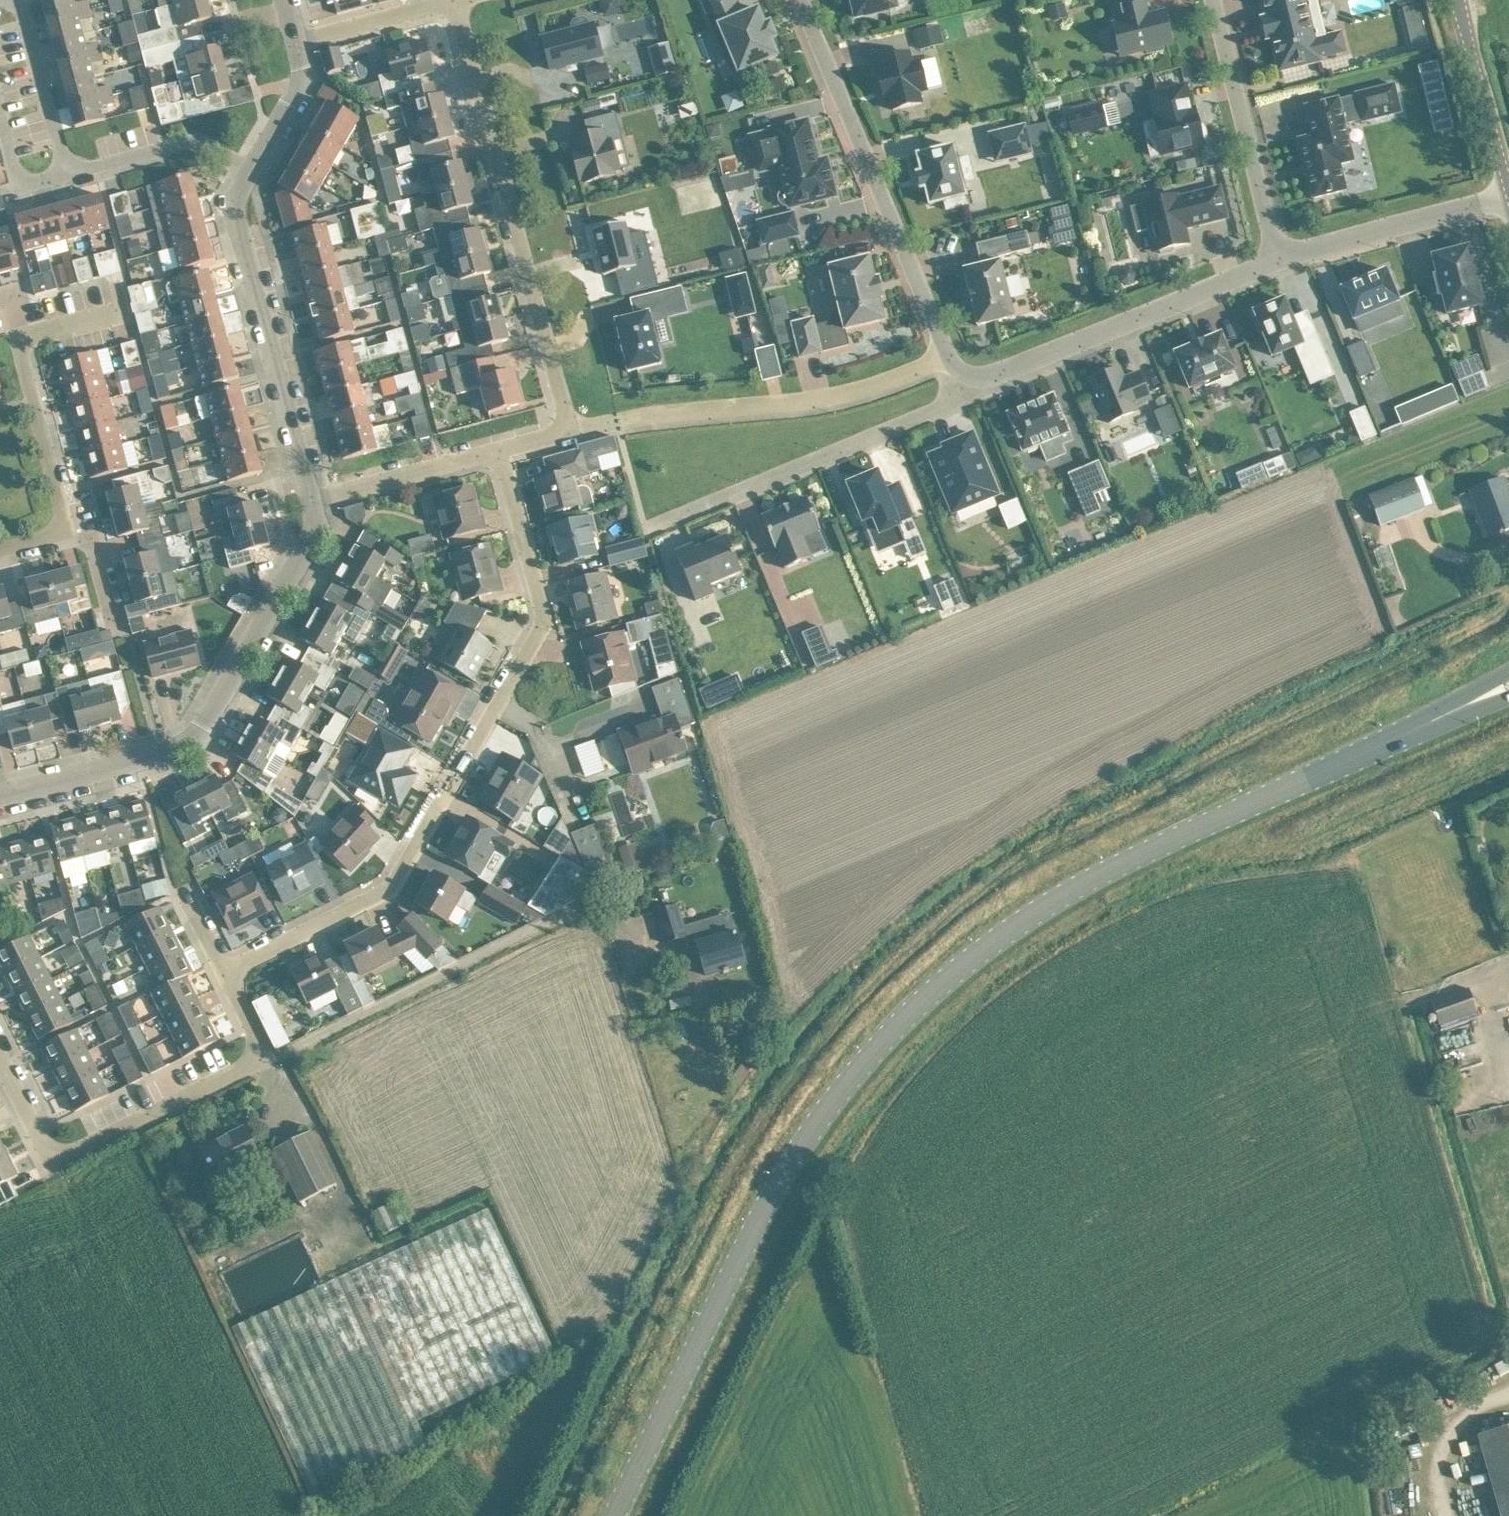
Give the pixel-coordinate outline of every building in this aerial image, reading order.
[(47,20),(90,9),(87,1),(75,4),(74,0),(42,0),(47,20)] [(160,8),(157,9),(162,30),(139,36),(139,42),(139,43),(140,44),(142,52),(204,36),(200,21),(212,18),(207,0),(191,0),(160,8)] [(160,8),(191,0),(158,0),(160,8)] [(349,11),(374,5),(372,0),(346,0),(349,11)] [(778,56),(771,39),(776,37),(770,23),(765,25),(758,8),(742,15),(735,0),(703,0),(722,48),(730,51),(739,72),(778,56)] [(856,18),(908,5),(906,0),(851,0),(856,18)] [(1063,1),(1067,13),(1081,8),(1078,0),(1067,0),(1063,1)] [(1121,55),(1121,56),(1147,50),(1148,54),(1164,50),(1163,46),(1172,43),(1164,11),(1148,15),(1144,0),(1117,0),(1122,22),(1113,24),(1121,55)] [(1266,18),(1261,19),(1266,39),(1271,37),(1279,70),(1320,61),(1319,59),(1345,52),(1340,32),(1325,36),(1317,0),(1262,0),(1266,18)] [(121,1),(110,4),(113,13),(124,11),(121,1)] [(1063,3),(1047,8),(1051,22),(1068,17),(1063,3)] [(90,9),(47,20),(53,42),(83,34),(79,22),(91,19),(92,19),(90,9)] [(541,38),(550,70),(603,56),(594,24),(589,25),(587,20),(583,18),(574,20),(572,24),(573,29),(541,38)] [(133,20),(118,24),(124,47),(139,43),(139,42),(138,36),(133,20)] [(939,24),(914,31),(919,50),(944,43),(939,24)] [(1424,25),(1407,29),(1413,52),(1429,48),(1424,25)] [(83,34),(53,42),(58,63),(101,52),(99,44),(86,47),(83,34)] [(193,78),(226,69),(220,47),(208,50),(204,36),(142,52),(144,60),(146,69),(174,61),(179,82),(180,82),(193,78)] [(379,76),(384,96),(384,98),(423,87),(420,75),(433,72),(425,41),(387,51),(393,73),(379,76)] [(140,44),(126,47),(130,63),(144,60),(142,52),(140,44)] [(346,68),(340,47),(340,46),(320,51),(326,73),(346,68)] [(101,52),(58,63),(64,84),(94,76),(107,73),(101,52)] [(884,100),(890,99),(893,110),(921,103),(918,92),(927,90),(920,61),(911,64),(909,52),(880,59),(883,71),(877,72),(884,100)] [(606,63),(584,69),(588,85),(611,79),(606,63)] [(181,82),(178,87),(180,97),(185,98),(186,101),(184,102),(185,103),(189,118),(232,107),(228,92),(231,92),(226,69),(193,78),(181,82)] [(1440,71),(1420,76),(1427,105),(1447,100),(1440,71)] [(94,76),(64,84),(70,106),(112,94),(110,86),(97,89),(97,88),(94,76)] [(1340,164),(1354,161),(1345,123),(1361,119),(1362,122),(1401,112),(1394,84),(1355,94),(1355,96),(1339,100),(1338,98),(1304,106),(1312,135),(1298,139),(1312,199),(1346,190),(1340,164)] [(1192,109),(1186,85),(1149,94),(1155,118),(1153,118),(1154,121),(1146,123),(1144,127),(1147,138),(1151,140),(1158,138),(1162,155),(1205,144),(1203,139),(1206,138),(1207,135),(1206,132),(1205,128),(1203,125),(1200,126),(1196,108),(1192,109)] [(129,90),(135,112),(150,108),(144,86),(129,90)] [(165,86),(152,89),(156,106),(158,111),(162,126),(165,125),(183,120),(179,105),(171,107),(165,86)] [(426,99),(423,87),(384,98),(388,110),(401,107),(403,116),(404,116),(407,127),(419,124),(449,116),(443,95),(426,99)] [(70,106),(76,128),(106,120),(102,107),(115,104),(112,94),(70,106)] [(598,98),(583,102),(585,112),(601,108),(598,98)] [(359,120),(328,102),(312,129),(343,148),(359,120)] [(694,103),(686,105),(689,117),(697,115),(694,103)] [(1073,135),(1108,127),(1102,106),(1068,114),(1073,135)] [(574,158),(579,180),(584,179),(585,183),(615,175),(614,171),(619,170),(611,140),(622,137),(616,113),(584,121),(588,134),(573,138),(576,149),(578,157),(574,158)] [(419,124),(407,127),(409,139),(415,161),(452,152),(448,139),(455,138),(449,116),(419,124)] [(1046,118),(1047,137),(1064,135),(1062,116),(1046,118)] [(836,195),(830,171),(827,160),(827,159),(818,161),(808,120),(771,129),(771,132),(751,137),(752,140),(749,144),(750,149),(755,151),(760,171),(766,170),(765,164),(778,160),(785,189),(781,192),(779,197),(780,202),(784,205),(789,205),(790,207),(836,195)] [(718,123),(706,126),(709,138),(716,136),(721,135),(720,131),(718,123)] [(1026,123),(988,133),(996,164),(1034,154),(1026,123)] [(343,148),(312,129),(302,148),(332,166),(335,162),(343,148)] [(917,173),(921,188),(926,187),(930,204),(945,201),(947,210),(968,204),(963,182),(974,179),(969,157),(957,160),(954,146),(918,155),(922,172),(917,173)] [(332,166),(302,148),(291,167),(322,185),(323,183),(332,166)] [(748,151),(737,155),(742,170),(753,166),(748,151)] [(455,164),(452,152),(415,161),(394,167),(381,171),(390,204),(403,201),(395,173),(417,167),(421,183),(434,180),(437,191),(437,192),(473,182),(471,174),(465,175),(461,162),(455,164)] [(386,155),(377,158),(381,171),(394,167),(391,158),(386,155)] [(311,204),(322,185),(291,167),(280,186),(281,187),(311,204)] [(372,168),(365,170),(367,180),(375,178),(372,168)] [(168,181),(158,183),(163,205),(197,196),(191,174),(168,181)] [(426,206),(415,209),(421,232),(433,229),(458,222),(470,219),(466,207),(473,205),(469,191),(475,190),(473,182),(437,192),(437,191),(422,194),(426,206)] [(281,187),(277,195),(285,228),(305,223),(311,221),(306,202),(311,204),(281,187)] [(1144,203),(1130,206),(1136,232),(1150,229),(1156,252),(1160,251),(1161,254),(1174,250),(1173,248),(1189,244),(1185,227),(1227,217),(1220,188),(1178,198),(1177,195),(1144,203)] [(127,192),(111,196),(110,196),(115,218),(133,213),(127,192)] [(101,195),(80,200),(89,234),(110,229),(101,195)] [(197,196),(163,205),(169,227),(203,217),(197,196)] [(89,234),(80,200),(58,206),(67,240),(89,234)] [(358,240),(372,236),(385,233),(383,228),(383,227),(377,204),(351,211),(358,240)] [(1069,204),(1049,209),(1053,227),(1073,222),(1069,204)] [(58,206),(37,212),(46,246),(67,240),(58,206)] [(15,218),(24,252),(46,246),(37,212),(15,218)] [(129,215),(133,214),(133,213),(115,218),(121,239),(134,236),(129,215)] [(793,214),(759,222),(764,243),(767,242),(771,259),(792,254),(788,237),(798,234),(793,214)] [(203,217),(169,227),(175,248),(208,239),(203,217)] [(470,219),(458,222),(433,229),(442,262),(485,251),(479,229),(473,231),(470,219)] [(1016,219),(1006,221),(1008,229),(1018,226),(1016,219)] [(625,221),(592,230),(604,275),(616,272),(619,284),(622,296),(658,286),(644,231),(629,235),(625,221)] [(399,223),(383,227),(383,228),(385,233),(386,239),(402,234),(399,223)] [(326,226),(312,229),(292,234),(298,256),(331,247),(326,226)] [(1031,249),(1027,231),(976,244),(981,261),(985,260),(985,264),(964,269),(978,325),(1013,317),(999,257),(1031,249)] [(391,254),(387,241),(386,239),(385,233),(372,236),(372,237),(374,236),(380,257),(391,254)] [(20,268),(11,235),(0,237),(0,274),(20,268)] [(408,250),(405,236),(387,241),(391,254),(408,250)] [(139,239),(127,242),(131,257),(143,255),(139,239)] [(163,251),(159,252),(165,272),(180,268),(180,270),(195,266),(206,263),(214,261),(208,239),(175,248),(163,251)] [(1447,314),(1483,304),(1477,280),(1478,280),(1478,279),(1477,279),(1474,271),(1475,271),(1475,269),(1474,270),(1468,246),(1431,256),(1437,275),(1433,276),(1439,295),(1442,294),(1447,314)] [(331,247),(298,256),(304,277),(337,268),(331,247)] [(738,249),(719,254),(724,270),(742,265),(738,249)] [(442,262),(436,263),(439,276),(445,275),(451,296),(487,287),(484,274),(491,272),(485,251),(442,262)] [(121,272),(116,252),(95,258),(101,277),(121,272)] [(73,261),(79,283),(94,279),(88,257),(73,261)] [(813,318),(792,323),(800,357),(821,352),(849,345),(845,330),(847,329),(882,320),(882,321),(885,320),(884,317),(883,317),(879,298),(880,297),(880,298),(883,297),(882,294),(878,281),(879,281),(878,278),(876,279),(874,279),(869,260),(870,259),(869,257),(866,258),(832,266),(829,266),(830,269),(840,309),(839,309),(837,310),(832,318),(833,321),(832,321),(833,321),(815,326),(813,318)] [(382,261),(374,263),(377,274),(385,272),(382,261)] [(775,264),(778,282),(791,280),(788,261),(775,264)] [(36,295),(59,289),(58,287),(69,284),(64,264),(52,267),(53,271),(31,277),(36,295)] [(771,264),(757,268),(763,290),(776,287),(771,264)] [(337,268),(304,277),(309,299),(354,287),(354,286),(348,265),(337,268)] [(1123,270),(1120,275),(1121,282),(1127,285),(1133,283),(1136,278),(1135,272),(1129,269),(1123,270)] [(1354,320),(1356,319),(1378,309),(1384,322),(1402,314),(1397,302),(1399,301),(1386,269),(1341,288),(1354,320)] [(211,280),(209,271),(189,276),(175,280),(175,282),(169,283),(166,288),(170,304),(180,301),(214,292),(214,291),(219,290),(216,279),(211,280)] [(746,274),(726,278),(731,298),(750,293),(746,274)] [(379,280),(374,281),(377,292),(378,296),(383,295),(394,292),(390,277),(379,280)] [(152,281),(133,286),(129,287),(136,314),(136,313),(150,309),(159,307),(152,281)] [(354,287),(309,299),(315,320),(349,311),(360,308),(357,297),(367,294),(365,284),(354,287)] [(460,329),(460,330),(503,319),(497,297),(490,299),(487,287),(451,296),(456,316),(452,320),(455,331),(460,329)] [(661,364),(649,314),(685,305),(681,287),(631,300),(636,317),(617,322),(629,372),(661,364)] [(405,309),(422,304),(422,303),(418,290),(401,294),(405,309)] [(449,291),(435,293),(439,316),(453,314),(449,291)] [(180,301),(186,323),(220,314),(214,292),(180,301)] [(395,299),(385,302),(391,323),(401,321),(395,299)] [(1273,356),(1295,346),(1310,384),(1334,375),(1310,318),(1294,325),(1284,299),(1254,311),(1273,356)] [(423,314),(422,304),(405,309),(409,321),(422,318),(423,314)] [(136,313),(136,314),(137,320),(141,335),(156,331),(154,324),(150,309),(136,313)] [(349,311),(315,320),(321,342),(340,337),(354,333),(349,311)] [(186,323),(192,344),(226,335),(220,314),(186,323)] [(503,319),(460,330),(465,348),(446,353),(450,368),(495,357),(491,345),(509,340),(503,319)] [(427,323),(410,328),(414,341),(431,337),(427,323)] [(403,328),(393,331),(399,352),(409,349),(403,328)] [(141,335),(142,339),(146,355),(161,352),(156,331),(141,335)] [(1191,345),(1192,346),(1175,353),(1190,388),(1235,369),(1220,334),(1204,341),(1203,340),(1191,345)] [(231,357),(226,335),(192,344),(197,366),(231,357)] [(136,341),(121,345),(127,364),(128,369),(130,368),(142,365),(141,360),(136,341)] [(323,350),(315,352),(321,373),(354,364),(370,360),(366,348),(351,352),(349,343),(334,347),(323,350)] [(1348,349),(1360,376),(1375,370),(1363,343),(1348,349)] [(774,346),(756,350),(762,379),(763,381),(766,380),(778,377),(781,376),(774,346)] [(393,376),(393,377),(415,371),(409,350),(399,353),(405,373),(393,376)] [(97,351),(60,361),(66,385),(103,375),(97,351)] [(1490,387),(1477,355),(1451,365),(1465,398),(1490,387)] [(443,356),(426,360),(430,374),(433,373),(435,373),(445,370),(447,370),(443,356)] [(152,378),(164,375),(160,357),(148,360),(152,378)] [(231,357),(197,366),(203,388),(218,383),(237,378),(231,357)] [(489,412),(522,404),(513,371),(495,375),(491,358),(450,369),(452,375),(457,394),(482,388),(489,412)] [(321,373),(326,395),(360,386),(354,364),(321,373)] [(142,365),(130,368),(136,391),(148,388),(142,365)] [(1090,379),(1108,423),(1137,411),(1135,406),(1150,399),(1139,372),(1123,379),(1119,368),(1090,379)] [(405,374),(393,377),(396,390),(408,386),(411,395),(421,393),(415,371),(405,374)] [(430,374),(423,376),(425,386),(435,383),(433,373),(430,374)] [(103,375),(66,385),(72,408),(109,398),(103,375)] [(170,396),(164,375),(152,378),(158,400),(170,396)] [(332,416),(366,407),(375,405),(369,383),(360,386),(326,395),(332,416)] [(1452,384),(1423,396),(1430,413),(1459,401),(1452,384)] [(220,391),(196,398),(202,419),(211,417),(245,408),(239,386),(220,391)] [(148,388),(136,391),(142,415),(154,411),(148,388)] [(412,418),(427,414),(421,393),(411,395),(395,400),(399,413),(415,409),(417,416),(412,417),(412,418)] [(1047,462),(1067,454),(1060,436),(1069,432),(1053,394),(1007,413),(1023,451),(1039,444),(1047,462)] [(1166,395),(1154,400),(1158,410),(1170,405),(1166,395)] [(1096,397),(1080,404),(1086,420),(1103,413),(1096,397)] [(109,398),(72,408),(79,431),(115,422),(109,398)] [(166,429),(191,422),(189,413),(177,416),(173,403),(161,407),(166,429)] [(372,429),(366,407),(332,416),(338,438),(372,429)] [(1364,407),(1350,413),(1361,441),(1376,435),(1364,407)] [(251,429),(245,408),(211,417),(216,438),(251,429)] [(423,438),(432,436),(427,414),(412,418),(417,439),(422,437),(423,438)] [(388,419),(393,440),(406,437),(401,416),(388,419)] [(148,423),(151,437),(160,435),(156,421),(148,423)] [(85,455),(122,445),(115,422),(79,431),(85,455)] [(191,423),(191,422),(166,429),(168,436),(172,450),(183,447),(178,427),(191,423)] [(372,429),(338,438),(343,459),(377,450),(393,446),(388,424),(372,429)] [(256,451),(251,429),(216,438),(222,460),(256,451)] [(972,433),(949,442),(951,446),(929,455),(953,512),(998,494),(972,433)] [(166,458),(160,435),(151,437),(148,438),(155,461),(166,458)] [(550,476),(539,479),(548,514),(567,509),(581,505),(582,511),(596,507),(591,489),(588,486),(583,485),(576,487),(574,479),(589,474),(589,473),(601,470),(602,471),(622,466),(619,452),(614,436),(577,446),(578,451),(545,460),(550,476)] [(122,445),(85,455),(91,478),(128,469),(122,445)] [(172,450),(178,472),(189,468),(183,447),(172,450)] [(1113,447),(1104,451),(1109,463),(1118,459),(1113,447)] [(262,472),(256,451),(222,460),(228,482),(243,478),(262,472)] [(1302,452),(1295,455),(1300,466),(1310,462),(1307,455),(1302,452)] [(1263,462),(1235,473),(1241,489),(1269,478),(1288,470),(1287,470),(1295,467),(1290,453),(1282,456),(1263,463),(1263,462)] [(1101,510),(1094,494),(1110,487),(1098,462),(1081,469),(1092,495),(1079,500),(1086,516),(1101,510)] [(166,483),(173,481),(169,465),(153,469),(155,477),(166,483)] [(140,497),(153,493),(147,472),(122,478),(125,490),(108,494),(113,516),(143,508),(140,497)] [(903,497),(889,502),(877,472),(861,479),(860,475),(844,482),(847,490),(851,500),(853,505),(857,503),(864,520),(874,516),(887,547),(903,540),(905,543),(919,537),(903,497)] [(595,504),(610,502),(606,478),(592,480),(595,504)] [(1470,491),(1487,537),(1508,529),(1508,503),(1508,501),(1508,500),(1508,492),(1504,478),(1470,491)] [(1381,526),(1416,512),(1425,509),(1414,479),(1369,496),(1381,526)] [(620,487),(616,494),(618,501),(631,497),(627,485),(620,487)] [(234,532),(264,524),(258,502),(241,507),(238,495),(236,487),(212,494),(214,502),(212,502),(218,522),(231,519),(234,532)] [(437,513),(442,533),(444,540),(485,529),(481,514),(479,515),(472,487),(437,496),(441,512),(437,513)] [(807,497),(761,516),(775,549),(777,548),(785,568),(802,561),(794,541),(802,538),(803,540),(804,539),(803,537),(820,530),(814,515),(816,511),(813,503),(809,503),(807,497)] [(998,506),(1008,529),(1026,521),(1017,498),(998,506)] [(119,537),(137,533),(140,544),(165,538),(159,516),(166,514),(163,503),(143,508),(113,516),(119,537)] [(344,508),(347,519),(359,526),(367,524),(362,504),(344,508)] [(188,512),(175,516),(180,534),(193,530),(188,512)] [(552,527),(561,564),(581,559),(597,554),(591,532),(595,531),(592,516),(571,522),(552,527)] [(206,522),(192,525),(195,539),(209,535),(206,522)] [(237,543),(224,547),(230,568),(255,561),(252,550),(269,545),(264,524),(234,532),(237,543)] [(693,542),(675,550),(696,601),(713,594),(715,600),(760,582),(749,555),(737,560),(726,534),(695,547),(693,542)] [(1386,543),(1393,562),(1408,557),(1401,537),(1386,543)] [(131,582),(174,571),(180,569),(177,558),(171,559),(165,538),(140,544),(143,556),(125,561),(131,582)] [(642,539),(608,548),(612,565),(647,556),(642,539)] [(376,578),(386,561),(396,567),(403,556),(379,542),(373,553),(356,543),(346,561),(376,578)] [(489,544),(451,554),(464,601),(501,591),(497,574),(494,574),(491,563),(494,562),(489,544)] [(346,561),(335,579),(352,589),(346,599),(340,596),(363,609),(370,613),(402,632),(409,619),(384,604),(393,588),(376,578),(346,561)] [(16,582),(14,567),(0,569),(0,585),(16,582)] [(75,587),(70,569),(48,575),(60,618),(71,615),(73,614),(93,609),(86,584),(75,587)] [(154,599),(157,611),(183,604),(174,571),(131,582),(137,604),(154,599)] [(578,628),(598,623),(617,618),(604,573),(590,577),(571,582),(578,610),(574,611),(578,628)] [(32,598),(20,601),(27,627),(60,618),(48,575),(27,581),(32,598)] [(945,611),(963,604),(953,580),(935,587),(945,611)] [(251,582),(241,599),(255,607),(265,590),(251,582)] [(5,632),(27,627),(20,601),(8,605),(4,587),(0,588),(0,634),(5,632)] [(323,600),(312,619),(342,636),(353,643),(370,613),(363,609),(340,596),(334,606),(323,600)] [(654,601),(645,604),(649,617),(661,614),(662,614),(659,600),(658,600),(654,601)] [(444,623),(458,631),(440,661),(464,674),(481,684),(472,678),(491,645),(501,650),(474,633),(486,611),(498,614),(498,613),(479,609),(455,603),(444,623)] [(601,639),(582,644),(582,645),(587,644),(593,669),(589,670),(595,691),(609,687),(612,698),(638,687),(636,680),(628,650),(635,648),(636,642),(649,639),(656,666),(660,679),(677,672),(675,662),(662,614),(661,614),(649,617),(626,623),(629,632),(624,634),(624,632),(601,639)] [(128,619),(132,634),(146,630),(142,615),(128,619)] [(311,644),(306,654),(330,668),(336,657),(331,655),(342,636),(312,619),(301,638),(311,644)] [(803,634),(816,668),(840,658),(837,650),(832,652),(821,626),(803,634)] [(110,630),(100,633),(103,642),(113,640),(110,630)] [(191,631),(145,643),(154,678),(200,665),(191,631)] [(81,634),(65,639),(69,652),(80,649),(85,648),(81,634)] [(402,634),(399,637),(399,642),(402,645),(406,645),(409,642),(409,638),(406,635),(402,634)] [(113,640),(102,643),(106,658),(117,655),(113,640)] [(45,644),(33,648),(36,660),(48,656),(45,644)] [(0,656),(0,661),(2,669),(18,665),(15,652),(0,656)] [(330,668),(306,654),(300,664),(290,658),(278,677),(309,695),(314,685),(325,691),(336,671),(330,668)] [(413,733),(429,742),(449,709),(453,711),(464,693),(422,669),(412,687),(417,690),(398,722),(389,717),(388,706),(379,701),(366,693),(355,710),(408,741),(413,733)] [(130,703),(122,671),(88,680),(91,691),(92,691),(101,726),(122,720),(119,706),(130,703)] [(303,705),(309,695),(278,677),(267,696),(278,703),(272,712),(302,730),(313,711),(303,705)] [(651,768),(650,763),(685,750),(682,741),(684,740),(682,737),(681,737),(677,728),(694,722),(678,678),(652,688),(662,715),(671,711),(673,717),(645,727),(644,723),(620,731),(635,774),(651,768)] [(92,691),(91,691),(88,680),(56,689),(56,692),(63,718),(65,725),(77,722),(79,732),(101,726),(92,691)] [(713,684),(699,690),(707,709),(721,703),(713,684)] [(56,692),(45,696),(24,701),(35,744),(56,738),(52,720),(63,718),(56,692)] [(3,707),(0,697),(0,734),(9,732),(13,749),(35,744),(24,701),(3,707)] [(341,698),(336,708),(350,716),(355,707),(341,699),(341,698)] [(291,749),(302,730),(272,712),(266,722),(256,716),(245,735),(275,753),(280,743),(291,749)] [(321,736),(320,738),(333,746),(340,734),(328,727),(326,726),(321,736)] [(394,740),(380,732),(352,780),(383,798),(384,796),(398,805),(410,786),(395,777),(411,750),(394,740)] [(269,763),(275,753),(245,735),(233,755),(244,761),(237,772),(276,802),(284,789),(272,782),(279,769),(269,763)] [(325,742),(319,752),(323,754),(329,757),(334,748),(325,742)] [(482,801),(499,811),(516,821),(534,790),(529,787),(537,774),(503,754),(494,769),(499,772),(482,801)] [(313,763),(307,772),(317,778),(322,768),(317,765),(313,763)] [(322,768),(317,778),(329,785),(333,778),(323,767),(322,768)] [(630,769),(608,778),(618,801),(612,803),(626,835),(660,821),(656,810),(648,813),(630,769)] [(196,785),(212,816),(223,811),(228,822),(248,811),(241,798),(232,780),(222,786),(216,775),(196,785)] [(176,795),(182,806),(171,811),(187,842),(207,832),(202,821),(212,816),(196,785),(176,795)] [(145,800),(121,806),(131,843),(134,854),(158,848),(155,837),(145,800)] [(108,849),(129,844),(131,843),(121,806),(98,813),(108,849)] [(357,806),(321,843),(349,870),(379,838),(367,828),(373,822),(358,808),(357,806)] [(301,814),(300,817),(301,821),(305,823),(309,821),(310,817),(309,814),(305,812),(301,814)] [(98,813),(74,819),(84,856),(87,869),(110,863),(107,850),(108,849),(98,813)] [(74,819),(51,825),(53,833),(56,844),(65,879),(88,873),(87,869),(84,856),(74,819)] [(456,836),(445,855),(462,865),(478,874),(477,876),(490,884),(506,855),(508,856),(514,844),(487,829),(470,819),(459,838),(456,836)] [(571,834),(596,891),(619,881),(595,823),(571,834)] [(56,872),(46,835),(23,841),(32,878),(56,872)] [(252,856),(264,849),(257,835),(245,842),(252,856)] [(729,835),(714,840),(716,846),(731,841),(729,835)] [(560,856),(586,871),(571,838),(560,856)] [(23,841),(0,847),(0,850),(9,884),(32,878),(23,841)] [(267,868),(275,885),(284,903),(324,883),(315,865),(320,861),(310,841),(294,849),(297,854),(267,868)] [(242,861),(252,856),(245,842),(234,847),(242,861)] [(9,884),(0,850),(0,886),(9,884)] [(638,851),(621,857),(627,875),(645,869),(638,851)] [(91,899),(107,895),(100,870),(90,873),(93,884),(88,886),(91,899)] [(683,872),(665,881),(669,889),(687,880),(683,872)] [(416,904),(433,914),(447,921),(457,904),(469,912),(477,898),(465,891),(465,890),(451,883),(434,873),(416,904)] [(247,921),(245,917),(267,906),(269,911),(270,911),(261,893),(252,875),(213,894),(231,929),(247,921)] [(161,879),(141,885),(146,901),(166,895),(161,879)] [(490,885),(480,903),(516,924),(521,916),(534,922),(543,918),(526,907),(490,885)] [(141,888),(117,895),(124,918),(146,906),(141,888)] [(63,897),(38,904),(43,921),(67,910),(63,897)] [(688,935),(679,905),(655,911),(664,942),(688,935)] [(137,946),(171,928),(160,907),(126,924),(137,946)] [(95,908),(74,914),(80,939),(100,929),(95,908)] [(113,914),(98,914),(102,928),(116,921),(113,914)] [(413,914),(398,928),(427,959),(427,958),(438,969),(449,964),(456,960),(442,945),(427,928),(413,914)] [(26,916),(18,918),(19,920),(18,921),(19,922),(21,929),(21,930),(30,928),(26,916)] [(64,919),(54,924),(64,944),(74,940),(64,919)] [(19,922),(11,924),(13,931),(21,929),(19,922)] [(182,950),(171,928),(137,946),(148,967),(182,950)] [(349,952),(339,958),(363,1007),(374,1002),(361,976),(393,960),(392,959),(406,952),(397,936),(384,942),(377,928),(345,944),(349,952)] [(115,929),(100,936),(107,951),(122,944),(115,929)] [(736,932),(698,943),(707,976),(723,971),(724,973),(729,971),(729,969),(745,964),(736,932)] [(41,957),(30,935),(0,950),(0,962),(6,974),(41,957)] [(98,937),(85,944),(97,966),(110,959),(98,937)] [(76,946),(65,951),(72,966),(83,961),(76,946)] [(193,972),(182,950),(148,967),(159,989),(186,976),(193,972)] [(320,957),(292,971),(307,1002),(335,988),(348,1015),(363,1007),(339,958),(337,955),(323,962),(320,957)] [(6,974),(17,996),(52,979),(41,957),(6,974)] [(105,963),(99,966),(103,974),(110,971),(105,963)] [(84,989),(85,989),(97,983),(90,969),(80,975),(86,988),(84,989)] [(159,990),(152,994),(162,1014),(197,997),(186,976),(159,989),(159,990)] [(52,979),(17,996),(28,1018),(62,1001),(52,979)] [(97,983),(85,989),(95,1011),(107,1004),(97,983)] [(1431,1000),(1440,1026),(1442,1030),(1479,1017),(1469,987),(1431,1000)] [(207,1019),(197,997),(162,1014),(173,1036),(207,1019)] [(39,1040),(73,1022),(62,1001),(28,1018),(39,1040)] [(130,1001),(118,1007),(130,1031),(139,1026),(139,1025),(142,1024),(130,1001)] [(111,1009),(96,1016),(101,1028),(116,1021),(111,1009)] [(207,1019),(173,1036),(184,1057),(218,1040),(207,1019)] [(1456,1046),(1493,1033),(1488,1019),(1451,1032),(1456,1046)] [(150,1046),(139,1026),(130,1031),(141,1052),(156,1044),(156,1043),(150,1046)] [(42,1046),(53,1068),(87,1051),(77,1029),(42,1046)] [(283,1031),(270,1037),(275,1047),(288,1041),(283,1031)] [(112,1050),(119,1063),(133,1056),(126,1043),(112,1050)] [(156,1044),(141,1052),(152,1074),(167,1066),(156,1044)] [(64,1090),(98,1073),(87,1051),(53,1068),(64,1090)] [(144,1077),(133,1056),(119,1063),(130,1084),(144,1077)] [(98,1073),(64,1090),(75,1112),(109,1095),(98,1073)] [(245,1127),(200,1149),(216,1180),(260,1158),(245,1127)] [(274,1149),(283,1167),(300,1203),(323,1192),(325,1196),(338,1189),(336,1185),(310,1131),(274,1149)] [(8,1156),(0,1159),(0,1205),(18,1195),(10,1180),(18,1176),(8,1156)] [(310,1495),(427,1441),(417,1420),(557,1356),(489,1210),(232,1327),(310,1495)] [(1495,1427),(1508,1491),(1508,1424),(1495,1427)] [(374,1504),(356,1512),(358,1515),(380,1515),(374,1504)]
